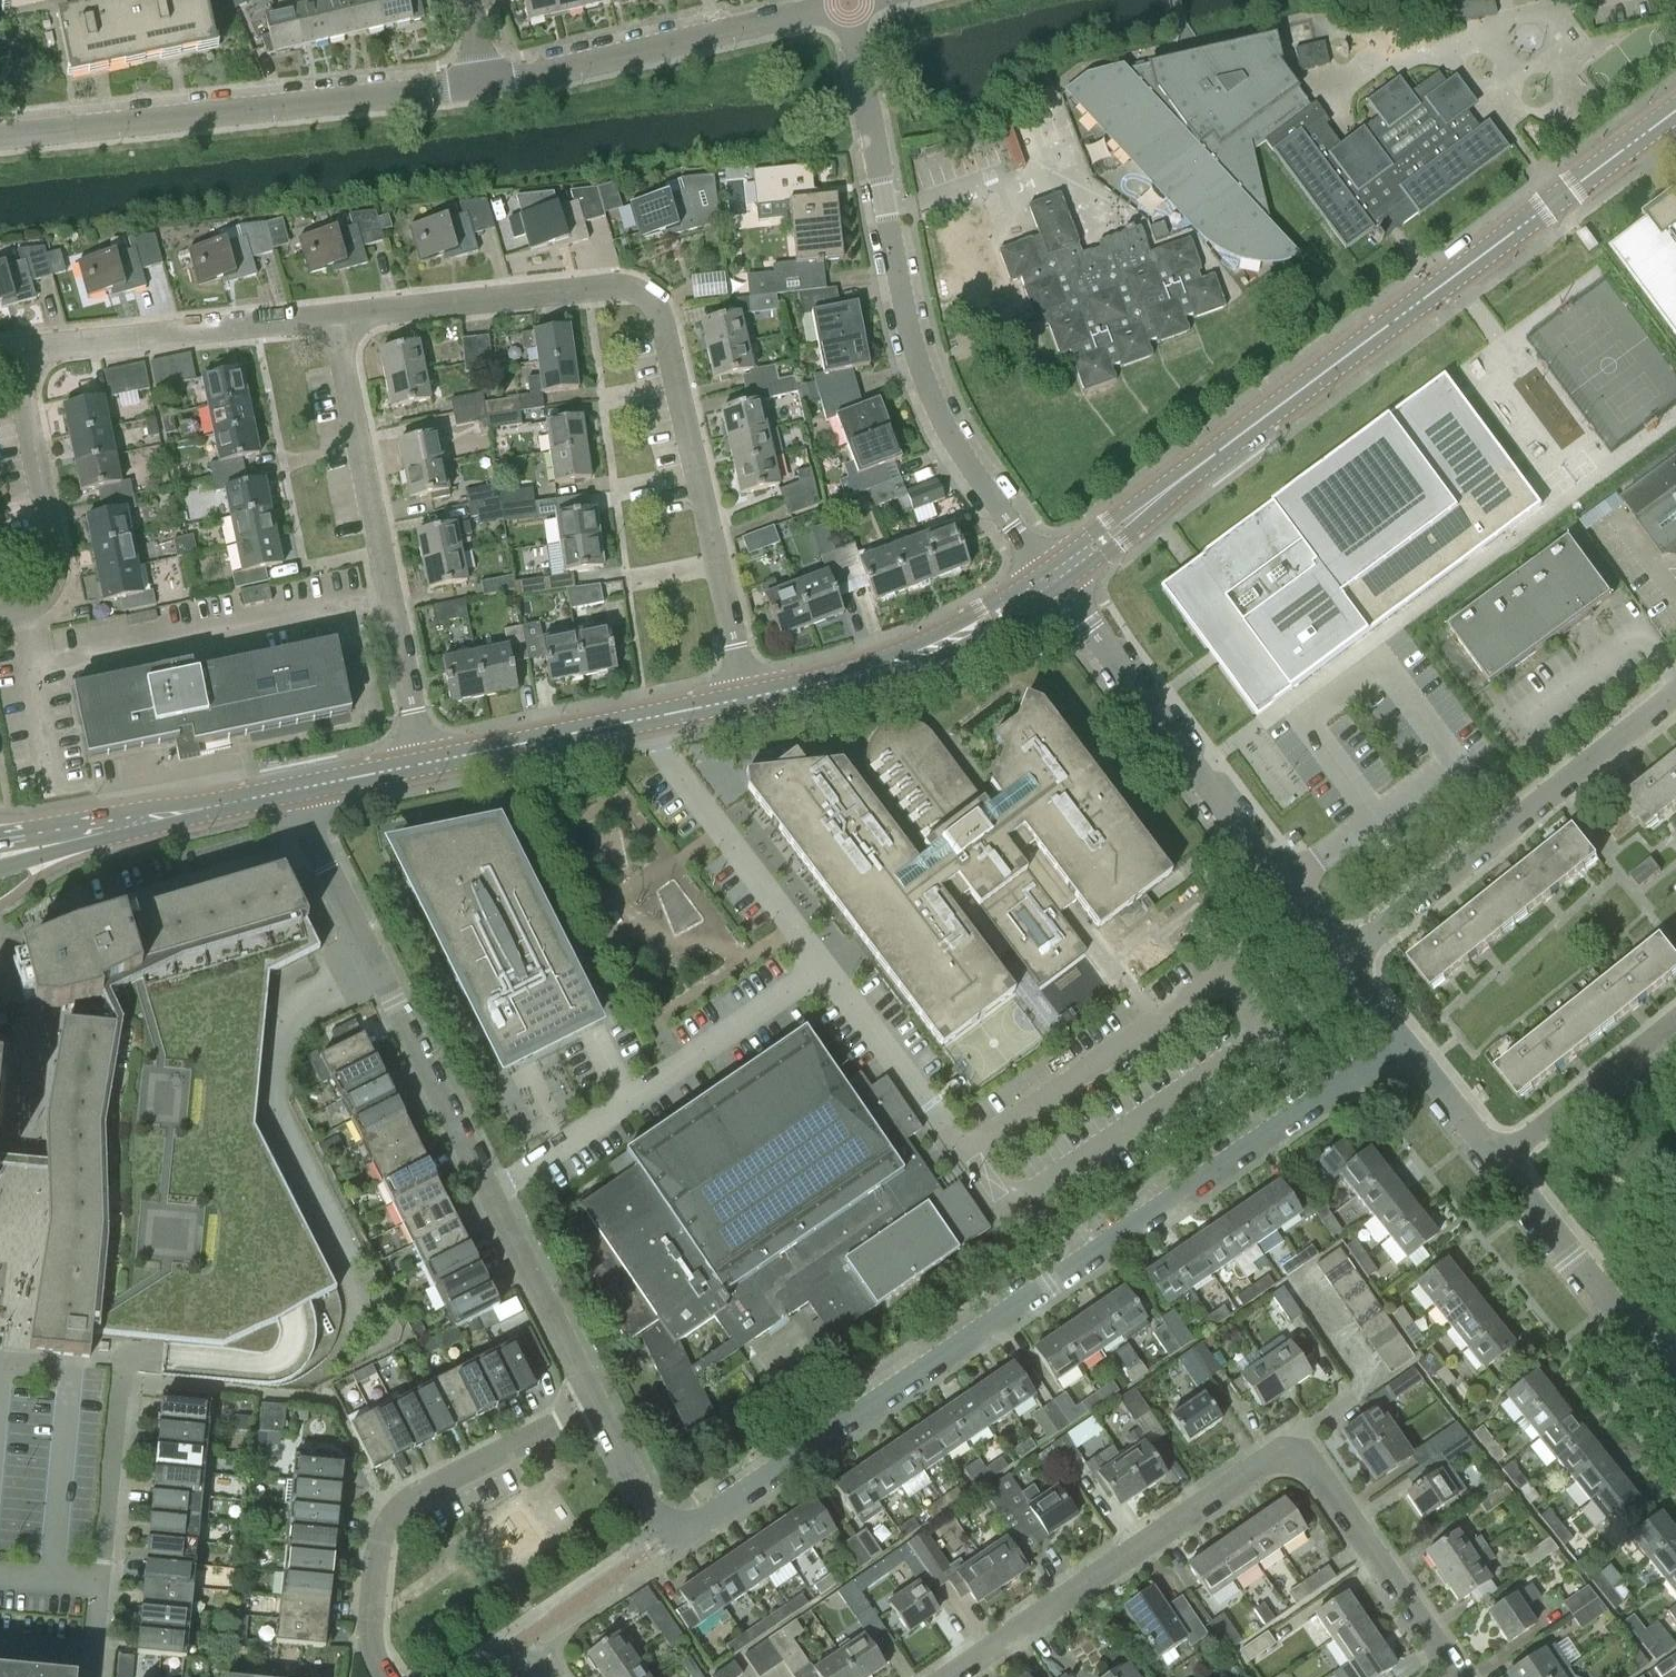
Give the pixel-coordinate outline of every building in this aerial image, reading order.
[(8,11),(61,0),(6,0),(8,11)] [(129,3),(141,60),(214,45),(205,0),(143,0),(129,3)] [(247,0),(231,0),(235,9),(248,3),(247,0)] [(293,10),(291,10),(289,0),(285,0),(277,2),(279,13),(265,16),(270,35),(260,37),(267,55),(274,53),(274,54),(302,47),(293,10)] [(348,0),(333,0),(320,3),(329,41),(356,34),(348,0)] [(376,0),(348,0),(356,34),(383,28),(376,0)] [(383,28),(411,21),(424,18),(420,0),(376,0),(383,28)] [(552,0),(523,0),(528,23),(556,16),(552,0)] [(556,16),(583,10),(581,0),(552,0),(556,16)] [(583,10),(610,3),(610,0),(581,0),(583,10)] [(1493,0),(1465,0),(1457,2),(1462,23),(1497,14),(1493,0)] [(141,60),(129,3),(57,18),(69,75),(141,60)] [(320,3),(293,10),(302,47),(329,41),(320,3)] [(1329,65),(1324,43),(1295,50),(1300,72),(1329,65)] [(1264,141),(1311,107),(1277,61),(1267,68),(1265,65),(1261,44),(1211,55),(1213,60),(1201,62),(1199,54),(1125,70),(1122,68),(1123,67),(1122,66),(1087,74),(1068,88),(1079,104),(1083,101),(1112,139),(1116,136),(1145,175),(1149,171),(1178,210),(1182,207),(1199,230),(1200,237),(1213,235),(1226,251),(1231,248),(1236,255),(1264,261),(1270,257),(1273,262),(1280,257),(1291,249),(1271,227),(1265,201),(1264,201),(1253,151),(1265,142),(1264,141)] [(1315,104),(1311,107),(1264,141),(1265,142),(1345,249),(1365,235),(1372,229),(1377,235),(1373,238),(1377,244),(1382,241),(1381,240),(1390,234),(1398,227),(1417,214),(1419,216),(1508,150),(1488,122),(1479,129),(1466,112),(1475,105),(1455,78),(1446,85),(1438,73),(1410,95),(1398,80),(1368,102),(1379,117),(1340,146),(1320,118),(1324,115),(1315,104)] [(1101,140),(1083,147),(1090,163),(1107,156),(1101,140)] [(924,151),(926,156),(946,149),(944,143),(924,151)] [(797,293),(825,289),(822,262),(842,260),(835,196),(817,198),(816,191),(811,190),(809,166),(752,171),(757,222),(790,218),(795,263),(772,265),(773,273),(776,295),(797,293)] [(678,235),(698,229),(719,223),(714,176),(679,179),(683,192),(668,196),(667,194),(631,204),(642,239),(676,229),(678,235)] [(605,217),(596,188),(569,191),(573,203),(558,208),(557,205),(521,216),(508,219),(514,240),(527,236),(531,251),(565,241),(567,247),(589,241),(584,223),(605,217)] [(1675,192),(1643,216),(1648,223),(1614,249),(1675,332),(1675,194),(1675,192)] [(1200,237),(1199,230),(1147,245),(1140,227),(1133,230),(1132,226),(1124,229),(1126,232),(1098,242),(1100,248),(1082,255),(1060,194),(1028,206),(1039,236),(999,250),(1010,282),(1020,278),(1035,319),(1045,315),(1050,328),(1059,355),(1070,352),(1084,392),(1116,381),(1111,367),(1119,364),(1120,368),(1152,356),(1149,347),(1148,342),(1156,339),(1157,343),(1189,331),(1184,318),(1192,315),(1194,319),(1226,307),(1222,297),(1231,291),(1222,280),(1217,282),(1214,275),(1201,280),(1198,272),(1201,270),(1190,239),(1200,237)] [(494,229),(486,200),(459,203),(462,215),(447,220),(446,217),(410,228),(420,263),(455,253),(457,259),(478,252),(473,235),(494,229)] [(1163,220),(1158,207),(1145,211),(1150,224),(1163,220)] [(381,231),(377,218),(376,212),(348,215),(352,228),(337,232),(336,229),(300,240),(310,274),(344,264),(346,271),(368,264),(363,247),(384,241),(381,231)] [(377,218),(381,231),(392,228),(388,215),(377,218)] [(270,241),(286,236),(282,220),(266,224),(270,241)] [(273,252),(265,225),(265,224),(238,227),(242,239),(226,244),(225,241),(189,251),(199,286),(234,276),(236,282),(257,276),(252,259),(273,252)] [(1577,236),(1591,254),(1600,247),(1586,229),(1577,236)] [(141,270),(152,267),(162,264),(154,236),(127,238),(131,251),(115,255),(115,252),(79,263),(89,298),(123,288),(125,294),(146,287),(141,270)] [(36,299),(31,282),(52,276),(44,247),(17,250),(20,263),(5,267),(4,264),(0,265),(0,303),(13,299),(14,305),(36,299)] [(724,293),(721,269),(687,274),(690,298),(724,293)] [(825,289),(797,293),(801,315),(811,314),(817,344),(863,335),(857,304),(834,308),(830,289),(825,289)] [(779,310),(776,295),(748,298),(750,314),(779,310)] [(707,352),(746,343),(740,314),(701,323),(707,352)] [(537,363),(573,358),(569,327),(533,332),(521,334),(523,350),(535,349),(537,363)] [(863,335),(817,344),(823,374),(813,376),(815,383),(798,388),(801,404),(819,399),(852,389),(846,371),(869,366),(863,335)] [(488,336),(475,338),(479,371),(492,370),(488,336)] [(479,371),(475,338),(461,339),(465,372),(479,371)] [(707,352),(714,380),(753,371),(746,343),(707,352)] [(385,380),(424,372),(418,344),(379,352),(385,380)] [(176,356),(182,383),(195,380),(190,353),(176,356)] [(176,356),(163,359),(169,386),(182,383),(176,356)] [(529,396),(578,389),(573,358),(537,363),(539,377),(527,379),(529,396)] [(169,386),(163,359),(150,362),(155,389),(169,386)] [(207,407),(248,399),(242,371),(236,372),(233,359),(214,363),(217,376),(201,379),(207,407)] [(794,377),(791,362),(765,368),(768,383),(794,377)] [(144,363),(130,366),(136,393),(149,390),(144,363)] [(130,366),(117,369),(123,395),(136,393),(130,366)] [(123,395),(117,369),(103,372),(109,398),(123,395)] [(430,401),(424,372),(385,380),(390,409),(430,401)] [(1292,690),(1542,506),(1446,376),(1196,561),(1292,690)] [(798,393),(794,377),(768,383),(772,399),(798,393)] [(857,408),(852,389),(819,399),(826,422),(835,418),(846,447),(890,430),(879,400),(857,408)] [(485,408),(484,403),(482,393),(450,400),(453,414),(485,408)] [(519,412),(518,398),(484,403),(485,408),(486,416),(519,412)] [(69,436),(109,427),(103,399),(63,408),(69,436)] [(253,425),(248,399),(207,407),(213,434),(253,425)] [(766,430),(760,402),(721,411),(727,439),(766,430)] [(485,408),(453,414),(456,427),(478,423),(481,437),(489,435),(488,430),(486,416),(485,408)] [(520,412),(519,412),(486,416),(488,430),(522,425),(520,412)] [(171,415),(161,417),(165,435),(175,433),(171,415)] [(550,453),(586,448),(581,417),(546,422),(550,453)] [(159,436),(155,418),(144,420),(148,438),(159,436)] [(253,425),(213,434),(219,462),(209,464),(212,478),(245,471),(242,458),(259,454),(253,425)] [(114,455),(109,427),(69,436),(74,463),(114,455)] [(766,430),(727,439),(734,467),(773,458),(766,430)] [(890,430),(846,447),(852,463),(842,466),(847,478),(838,482),(845,499),(886,484),(880,468),(901,460),(890,430)] [(403,471),(443,463),(437,435),(397,443),(403,471)] [(586,448),(550,453),(554,485),(590,480),(586,448)] [(120,482),(114,455),(74,463),(80,492),(97,488),(100,501),(133,495),(130,480),(120,482)] [(1620,498),(1663,556),(1664,556),(1669,552),(1672,556),(1675,556),(1675,456),(1667,463),(1620,498)] [(773,458),(734,467),(740,495),(779,486),(773,458)] [(450,497),(443,463),(403,471),(409,499),(430,495),(431,501),(450,497)] [(783,502),(815,487),(811,469),(797,472),(799,483),(779,491),(783,502)] [(248,485),(245,471),(212,478),(217,502),(226,500),(230,518),(270,509),(264,481),(248,485)] [(906,495),(907,495),(900,478),(869,490),(875,508),(906,496),(906,495)] [(938,483),(907,495),(906,495),(906,496),(913,512),(944,500),(938,483)] [(500,499),(499,493),(497,485),(465,492),(468,505),(500,499)] [(815,487),(783,502),(789,516),(819,504),(815,487)] [(534,502),(533,492),(532,489),(499,493),(500,499),(501,507),(534,502)] [(133,495),(100,501),(102,515),(85,518),(91,546),(131,538),(126,511),(136,509),(133,495)] [(500,499),(468,505),(470,519),(477,517),(479,525),(503,520),(501,507),(500,499)] [(534,502),(501,507),(503,520),(536,516),(534,502)] [(270,509),(230,518),(236,546),(276,537),(270,509)] [(559,545),(599,539),(595,511),(555,516),(559,545)] [(1564,529),(1570,539),(1582,530),(1575,521),(1564,529)] [(422,562),(461,554),(458,538),(471,535),(468,523),(416,534),(422,562)] [(953,525),(921,537),(937,579),(969,567),(953,525)] [(773,526),(741,538),(748,555),(779,543),(773,526)] [(193,535),(182,537),(186,556),(197,554),(193,535)] [(186,556),(182,537),(172,540),(176,558),(186,556)] [(276,537),(236,546),(242,572),(232,574),(235,589),(268,582),(265,568),(282,565),(276,537)] [(937,579),(921,537),(908,542),(907,540),(895,544),(896,546),(890,549),(906,591),(937,579)] [(137,566),(131,538),(91,546),(97,575),(137,566)] [(599,539),(559,545),(563,573),(603,568),(599,539)] [(1449,628),(1491,686),(1612,597),(1570,539),(1449,628)] [(906,591),(890,549),(887,550),(886,547),(873,552),(872,548),(857,554),(854,544),(837,551),(849,582),(864,576),(874,603),(906,591)] [(801,583),(796,585),(811,626),(843,614),(833,588),(849,582),(837,551),(820,557),(826,573),(814,578),(812,574),(800,579),(801,583)] [(461,554),(422,562),(428,590),(467,582),(461,554)] [(137,566),(97,575),(102,602),(119,599),(122,613),(156,606),(152,591),(143,593),(137,566)] [(514,583),(514,590),(516,597),(575,588),(573,575),(514,583)] [(514,590),(514,583),(513,576),(480,583),(483,597),(514,590)] [(811,626),(796,585),(778,591),(774,581),(760,587),(779,638),(811,626)] [(272,602),(268,586),(241,592),(244,607),(272,602)] [(599,586),(567,591),(571,611),(603,605),(599,586)] [(467,618),(464,600),(431,607),(434,625),(467,618)] [(583,677),(575,634),(569,635),(569,632),(555,635),(556,637),(542,640),(539,624),(521,627),(528,660),(544,657),(550,684),(583,677)] [(480,653),(476,654),(485,697),(517,691),(512,663),(528,660),(521,627),(504,631),(507,647),(493,650),(492,647),(479,650),(480,653)] [(580,633),(575,634),(583,677),(616,670),(608,627),(592,630),(591,627),(579,629),(580,633)] [(87,759),(89,758),(177,740),(176,735),(191,732),(194,745),(349,713),(335,645),(194,674),(194,677),(192,677),(190,666),(73,690),(87,759)] [(485,697),(476,654),(442,661),(451,704),(485,697)] [(1169,874),(1095,775),(1041,703),(1025,697),(989,786),(994,793),(982,802),(932,736),(930,734),(927,731),(925,729),(922,727),(918,725),(915,724),(912,723),(908,722),(904,722),(901,722),(897,722),(894,723),(890,724),(887,725),(884,727),(881,729),(878,731),(875,733),(873,736),(871,739),(869,742),(868,746),(867,749),(866,753),(866,756),(865,760),(866,764),(866,767),(867,771),(869,774),(870,777),(858,786),(841,764),(745,774),(747,791),(875,960),(872,962),(872,965),(903,1006),(907,1007),(909,1005),(941,1048),(1014,993),(992,964),(1010,950),(1038,988),(1086,952),(1058,915),(1075,901),(1097,930),(1144,895),(1154,908),(1188,883),(1177,868),(1169,874)] [(1621,801),(1627,808),(1604,827),(1617,843),(1640,824),(1646,831),(1675,807),(1675,758),(1621,801)] [(581,996),(585,994),(566,958),(563,959),(496,826),(454,835),(450,826),(433,835),(434,839),(392,847),(404,871),(401,873),(419,909),(423,907),(449,960),(446,962),(464,998),(467,997),(504,1069),(595,1023),(581,996)] [(1574,828),(1491,894),(1515,925),(1598,858),(1574,828)] [(1661,871),(1651,859),(1629,876),(1639,889),(1661,871)] [(320,951),(306,923),(308,922),(283,874),(76,935),(21,957),(35,1012),(57,1014),(71,1010),(70,1029),(63,1028),(46,1129),(49,1230),(29,1352),(52,1355),(90,1358),(92,1336),(223,1349),(278,1321),(309,1305),(336,1291),(254,1129),(269,976),(320,951)] [(677,932),(702,915),(675,875),(650,891),(677,932)] [(1515,925),(1491,894),(1408,961),(1432,991),(1515,925)] [(1578,1004),(1602,1034),(1675,975),(1675,956),(1661,937),(1578,1004)] [(1602,1034),(1578,1004),(1495,1070),(1519,1100),(1602,1034)] [(340,1048),(363,1037),(356,1022),(333,1034),(340,1048)] [(716,1419),(678,1342),(714,1317),(737,1351),(807,1303),(831,1338),(990,1229),(958,1183),(943,1194),(923,1168),(906,1141),(922,1130),(886,1077),(871,1088),(860,1073),(843,1085),(805,1029),(625,1153),(636,1169),(579,1208),(584,1216),(569,1226),(626,1342),(638,1333),(687,1433),(716,1419)] [(363,1037),(327,1055),(319,1059),(330,1080),(374,1058),(363,1037)] [(374,1058),(330,1080),(326,1082),(336,1103),(340,1101),(384,1079),(374,1058)] [(384,1079),(340,1101),(351,1121),(395,1099),(384,1079)] [(395,1099),(351,1121),(361,1142),(405,1120),(395,1099)] [(405,1120),(361,1142),(372,1163),(415,1141),(405,1120)] [(344,1147),(338,1136),(320,1145),(327,1156),(344,1147)] [(415,1141),(372,1163),(382,1183),(426,1161),(415,1141)] [(1356,1196),(1386,1172),(1369,1150),(1357,1160),(1342,1141),(1323,1156),(1332,1166),(1334,1164),(1341,1173),(1339,1175),(1356,1196)] [(436,1182),(426,1161),(382,1183),(392,1204),(436,1182)] [(1386,1172),(1356,1196),(1372,1217),(1403,1193),(1386,1172)] [(447,1203),(436,1182),(392,1204),(403,1225),(447,1203)] [(1278,1183),(1255,1199),(1277,1230),(1299,1215),(1303,1221),(1314,1214),(1315,1213),(1310,1206),(1300,1191),(1288,1199),(1278,1183)] [(1403,1193),(1372,1217),(1389,1238),(1420,1214),(1403,1193)] [(354,1197),(347,1201),(351,1209),(359,1205),(354,1197)] [(1255,1199),(1233,1214),(1255,1245),(1277,1230),(1255,1199)] [(1320,1200),(1310,1206),(1315,1213),(1314,1214),(1320,1222),(1330,1215),(1320,1200)] [(447,1203),(403,1225),(413,1245),(457,1223),(447,1203)] [(1233,1214),(1212,1229),(1233,1260),(1255,1245),(1233,1214)] [(1437,1235),(1420,1214),(1389,1238),(1406,1259),(1437,1235)] [(1341,1231),(1330,1215),(1320,1222),(1331,1238),(1341,1231)] [(467,1244),(457,1223),(413,1245),(423,1266),(467,1244)] [(1212,1229),(1190,1244),(1211,1275),(1233,1260),(1212,1229)] [(1356,1263),(1366,1256),(1355,1240),(1345,1247),(1356,1263)] [(467,1244),(423,1266),(434,1287),(478,1265),(467,1244)] [(1190,1244),(1168,1259),(1189,1290),(1211,1275),(1190,1244)] [(1311,1246),(1295,1257),(1302,1267),(1318,1256),(1311,1246)] [(1323,1277),(1347,1260),(1339,1248),(1315,1265),(1323,1277)] [(1377,1272),(1366,1256),(1356,1263),(1367,1278),(1377,1272)] [(1302,1267),(1295,1257),(1280,1268),(1286,1277),(1302,1267)] [(1189,1290),(1168,1259),(1145,1274),(1167,1306),(1189,1290)] [(1354,1271),(1347,1260),(1323,1277),(1330,1287),(1354,1271)] [(1433,1307),(1463,1282),(1446,1261),(1415,1285),(1433,1307)] [(488,1286),(478,1265),(434,1287),(444,1308),(488,1286)] [(1354,1271),(1330,1287),(1337,1298),(1362,1282),(1354,1271)] [(1267,1276),(1251,1287),(1258,1297),(1274,1286),(1267,1276)] [(1362,1282),(1337,1298),(1345,1309),(1369,1292),(1362,1282)] [(1480,1303),(1463,1282),(1433,1307),(1449,1328),(1480,1303)] [(499,1307),(488,1286),(444,1308),(455,1329),(478,1317),(493,1310),(499,1307)] [(1258,1297),(1251,1287),(1235,1298),(1242,1308),(1258,1297)] [(1282,1287),(1270,1296),(1290,1324),(1302,1316),(1282,1287)] [(1123,1289),(1100,1305),(1126,1342),(1149,1327),(1123,1289)] [(1377,1303),(1369,1292),(1345,1309),(1352,1320),(1377,1303)] [(494,1312),(500,1325),(524,1314),(517,1301),(494,1312)] [(1384,1314),(1377,1303),(1352,1320),(1360,1331),(1384,1314)] [(1497,1324),(1480,1303),(1449,1328),(1466,1348),(1497,1324)] [(1100,1305),(1079,1320),(1100,1351),(1121,1337),(1125,1343),(1126,1342),(1100,1305)] [(1223,1306),(1207,1317),(1214,1327),(1230,1316),(1223,1306)] [(1402,1330),(1412,1323),(1401,1307),(1391,1314),(1402,1330)] [(478,1317),(485,1331),(499,1324),(493,1310),(478,1317)] [(1193,1341),(1172,1310),(1159,1319),(1164,1325),(1180,1350),(1193,1341)] [(1384,1314),(1360,1331),(1367,1342),(1392,1325),(1384,1314)] [(1079,1320),(1057,1335),(1078,1366),(1100,1351),(1079,1320)] [(468,1328),(471,1334),(482,1329),(478,1322),(468,1328)] [(417,1339),(427,1334),(421,1323),(412,1327),(417,1339)] [(1412,1323),(1402,1330),(1413,1346),(1423,1339),(1412,1323)] [(1514,1345),(1497,1324),(1466,1348),(1483,1370),(1514,1345)] [(1180,1350),(1164,1325),(1152,1334),(1169,1358),(1180,1350)] [(1392,1325),(1367,1342),(1375,1353),(1399,1336),(1392,1325)] [(517,1342),(533,1375),(541,1370),(543,1370),(549,1367),(530,1329),(514,1337),(516,1342),(517,1342)] [(1078,1366),(1057,1335),(1034,1350),(1056,1382),(1078,1366)] [(1299,1338),(1264,1361),(1286,1393),(1310,1376),(1301,1364),(1315,1355),(1302,1336),(1299,1338)] [(1399,1336),(1375,1353),(1382,1363),(1406,1347),(1399,1336)] [(495,1353),(518,1397),(539,1387),(517,1342),(495,1353)] [(1188,1351),(1207,1380),(1220,1371),(1200,1343),(1188,1351)] [(1127,1372),(1141,1363),(1128,1344),(1114,1353),(1127,1372)] [(433,1355),(428,1345),(418,1350),(423,1360),(433,1355)] [(1414,1358),(1406,1347),(1382,1363),(1390,1375),(1414,1358)] [(1207,1380),(1188,1351),(1176,1360),(1195,1387),(1207,1380)] [(1428,1379),(1443,1367),(1431,1351),(1422,1359),(1416,1364),(1428,1379)] [(495,1353),(475,1363),(497,1408),(518,1397),(495,1353)] [(1286,1393),(1264,1361),(1230,1385),(1240,1399),(1250,1392),(1262,1409),(1286,1393)] [(475,1363),(454,1374),(476,1418),(497,1408),(475,1363)] [(1131,1384),(1147,1373),(1141,1363),(1124,1374),(1131,1384)] [(989,1381),(1011,1412),(1033,1397),(1012,1365),(989,1381)] [(1443,1367),(1428,1379),(1439,1394),(1455,1382),(1443,1367)] [(1423,1381),(1413,1369),(1384,1389),(1393,1402),(1423,1381)] [(368,1381),(364,1373),(354,1378),(358,1386),(368,1381)] [(1522,1419),(1553,1394),(1536,1373),(1505,1398),(1522,1419)] [(454,1374),(433,1384),(456,1429),(476,1418),(454,1374)] [(1011,1412),(989,1381),(967,1396),(989,1427),(1011,1412)] [(1508,1389),(1501,1381),(1494,1388),(1501,1395),(1508,1389)] [(1112,1382),(1097,1392),(1104,1402),(1119,1392),(1112,1382)] [(456,1429),(433,1384),(413,1395),(435,1439),(456,1429)] [(1134,1389),(1118,1400),(1134,1423),(1147,1414),(1150,1412),(1134,1389)] [(1374,1396),(1383,1409),(1393,1402),(1384,1389),(1374,1396)] [(1097,1392),(1075,1408),(1081,1418),(1104,1402),(1097,1392)] [(1081,1418),(1075,1408),(1065,1393),(1053,1401),(1070,1425),(1081,1418)] [(1188,1444),(1221,1421),(1203,1394),(1169,1417),(1188,1444)] [(1553,1394),(1522,1419),(1539,1440),(1570,1415),(1553,1394)] [(435,1439),(413,1395),(392,1405),(414,1449),(435,1439)] [(967,1396),(945,1411),(967,1442),(989,1427),(967,1396)] [(159,1423),(209,1428),(211,1404),(162,1399),(159,1423)] [(1041,1411),(1057,1434),(1070,1425),(1053,1401),(1040,1409),(1041,1411)] [(283,1434),(286,1406),(262,1404),(259,1432),(283,1434)] [(414,1449),(392,1405),(371,1415),(393,1460),(414,1449)] [(1358,1458),(1394,1433),(1378,1409),(1341,1434),(1358,1458)] [(294,1422),(308,1423),(309,1412),(295,1411),(294,1422)] [(967,1442),(945,1411),(923,1426),(945,1457),(967,1442)] [(393,1460),(371,1415),(350,1426),(372,1471),(393,1460)] [(1570,1415),(1539,1440),(1555,1461),(1586,1436),(1570,1415)] [(236,1417),(235,1431),(253,1432),(255,1432),(256,1418),(236,1417)] [(159,1423),(157,1446),(207,1451),(209,1428),(159,1423)] [(1436,1456),(1465,1435),(1456,1423),(1427,1442),(1436,1456)] [(923,1426),(901,1441),(923,1472),(945,1457),(923,1426)] [(1484,1449),(1494,1442),(1482,1427),(1472,1434),(1484,1449)] [(1133,1451),(1120,1459),(1142,1492),(1165,1477),(1147,1451),(1151,1448),(1138,1430),(1125,1439),(1133,1451)] [(255,1432),(253,1432),(250,1464),(264,1465),(266,1446),(267,1433),(255,1432)] [(1394,1433),(1358,1458),(1374,1482),(1411,1456),(1394,1433)] [(1082,1459),(1066,1436),(1066,1435),(1050,1446),(1066,1470),(1082,1459)] [(1465,1435),(1436,1456),(1429,1461),(1437,1474),(1406,1495),(1422,1520),(1465,1491),(1450,1468),(1453,1465),(1453,1466),(1477,1450),(1465,1435)] [(1603,1457),(1586,1436),(1555,1461),(1572,1481),(1603,1457)] [(1036,1448),(1029,1438),(1013,1450),(1019,1460),(1036,1448)] [(901,1441),(879,1456),(901,1487),(923,1472),(901,1441)] [(1494,1442),(1484,1449),(1497,1464),(1506,1457),(1494,1442)] [(207,1451),(157,1446),(155,1469),(204,1474),(207,1451)] [(901,1487),(879,1456),(857,1471),(879,1502),(901,1487)] [(1142,1492),(1120,1459),(1107,1468),(1099,1456),(1086,1466),(1098,1484),(1102,1481),(1120,1508),(1142,1492)] [(1620,1478),(1603,1457),(1572,1481),(1589,1502),(1620,1478)] [(294,1458),(292,1481),(341,1486),(344,1462),(294,1458)] [(1001,1458),(985,1469),(992,1479),(1008,1468),(1001,1458)] [(1518,1491),(1527,1483),(1515,1468),(1506,1476),(1518,1491)] [(204,1474),(155,1469),(153,1492),(202,1497),(204,1474)] [(992,1479),(985,1469),(969,1480),(976,1490),(992,1479)] [(879,1502),(857,1471),(835,1486),(856,1518),(863,1527),(885,1512),(878,1503),(879,1502)] [(1048,1536),(1076,1518),(1056,1489),(1041,1499),(1033,1486),(1022,1493),(1009,1474),(995,1484),(1030,1536),(1042,1528),(1048,1536)] [(1637,1499),(1620,1478),(1589,1502),(1606,1524),(1637,1499)] [(341,1486),(292,1481),(289,1504),(339,1509),(341,1486)] [(1527,1483),(1518,1491),(1530,1506),(1539,1498),(1527,1483)] [(1027,1553),(1020,1543),(1030,1536),(995,1484),(983,1492),(1012,1535),(980,1557),(1002,1588),(1026,1571),(1018,1559),(1027,1553)] [(1486,1515),(1514,1496),(1505,1484),(1477,1503),(1486,1515)] [(957,1488),(941,1499),(948,1509),(964,1498),(957,1488)] [(153,1492),(150,1515),(200,1520),(202,1497),(153,1492)] [(948,1509),(941,1499),(925,1510),(932,1520),(948,1509)] [(1258,1517),(1280,1549),(1304,1533),(1282,1501),(1258,1517)] [(789,1517),(811,1549),(834,1533),(812,1502),(789,1517)] [(289,1504),(287,1528),(337,1532),(339,1509),(289,1504)] [(1551,1533),(1560,1525),(1548,1510),(1539,1518),(1551,1533)] [(1675,1537),(1675,1534),(1660,1514),(1629,1539),(1646,1560),(1675,1537)] [(150,1515),(148,1538),(197,1543),(200,1520),(150,1515)] [(811,1549),(789,1517),(767,1532),(789,1564),(811,1549)] [(1280,1549),(1258,1517),(1235,1533),(1257,1565),(1280,1549)] [(903,1539),(920,1528),(913,1518),(896,1529),(903,1539)] [(1560,1525),(1551,1533),(1563,1547),(1572,1540),(1560,1525)] [(287,1528),(285,1551),(334,1555),(337,1532),(287,1528)] [(865,1529),(853,1537),(871,1562),(882,1554),(865,1529)] [(767,1532),(745,1547),(767,1579),(789,1564),(767,1532)] [(980,1557),(964,1568),(959,1561),(948,1568),(924,1532),(907,1544),(926,1571),(932,1580),(943,1573),(948,1579),(947,1579),(960,1598),(968,1593),(977,1605),(984,1600),(986,1604),(1000,1594),(997,1591),(1002,1588),(980,1557)] [(1257,1565),(1235,1533),(1212,1550),(1233,1581),(1257,1565)] [(1441,1579),(1486,1548),(1479,1537),(1466,1546),(1457,1533),(1425,1555),(1441,1579)] [(871,1562),(853,1537),(842,1546),(858,1570),(871,1562)] [(1646,1560),(1663,1581),(1675,1571),(1675,1537),(1646,1560)] [(148,1538),(146,1561),(195,1566),(197,1543),(148,1538)] [(1558,1550),(1549,1539),(1521,1558),(1529,1570),(1558,1550)] [(907,1544),(851,1582),(859,1593),(903,1563),(914,1579),(926,1571),(907,1544)] [(745,1547),(724,1562),(745,1594),(767,1579),(745,1547)] [(1493,1558),(1486,1548),(1441,1579),(1458,1603),(1490,1581),(1481,1567),(1493,1558)] [(1233,1581),(1212,1550),(1188,1566),(1210,1598),(1233,1581)] [(285,1551),(283,1574),(332,1579),(334,1555),(285,1551)] [(195,1566),(146,1561),(143,1584),(193,1589),(195,1566)] [(724,1562),(702,1577),(723,1609),(745,1594),(724,1562)] [(1299,1585),(1307,1598),(1336,1578),(1327,1566),(1299,1585)] [(1663,1581),(1675,1597),(1675,1571),(1663,1581)] [(1602,1596),(1611,1588),(1599,1573),(1590,1581),(1602,1596)] [(283,1574),(280,1597),(330,1602),(332,1579),(283,1574)] [(813,1586),(820,1597),(837,1585),(830,1575),(813,1586)] [(1571,1617),(1597,1599),(1578,1576),(1554,1594),(1562,1604),(1571,1617)] [(723,1609),(702,1577),(679,1592),(690,1608),(679,1616),(690,1632),(723,1609)] [(851,1582),(836,1592),(853,1617),(844,1623),(851,1634),(860,1628),(866,1635),(839,1654),(854,1676),(870,1676),(885,1667),(884,1666),(889,1663),(872,1638),(884,1629),(859,1593),(851,1582)] [(193,1589),(143,1584),(141,1607),(191,1612),(193,1589)] [(1307,1598),(1299,1585),(1287,1594),(1295,1606),(1307,1598)] [(1487,1615),(1508,1644),(1535,1626),(1523,1610),(1540,1598),(1531,1585),(1514,1596),(1487,1615)] [(907,1631),(936,1612),(919,1586),(890,1605),(907,1631)] [(1623,1603),(1611,1588),(1602,1596),(1614,1611),(1623,1603)] [(1157,1657),(1184,1639),(1190,1648),(1207,1636),(1188,1607),(1172,1618),(1153,1590),(1124,1609),(1157,1657)] [(785,1605),(792,1615),(808,1605),(801,1594),(785,1605)] [(1331,1640),(1363,1619),(1346,1594),(1314,1616),(1331,1640)] [(280,1597),(278,1620),(328,1625),(329,1615),(330,1602),(280,1597)] [(1607,1612),(1597,1599),(1571,1617),(1580,1630),(1607,1612)] [(624,1605),(630,1614),(637,1609),(631,1600),(624,1605)] [(664,1639),(677,1629),(660,1603),(646,1613),(664,1639)] [(1253,1610),(1264,1627),(1274,1620),(1263,1603),(1253,1610)] [(792,1615),(785,1605),(769,1616),(776,1626),(792,1615)] [(1666,1612),(1674,1622),(1675,1621),(1675,1605),(1666,1612)] [(141,1607),(139,1631),(188,1635),(191,1612),(141,1607)] [(1230,1650),(1242,1642),(1222,1614),(1211,1622),(1230,1650)] [(340,1616),(329,1615),(328,1625),(339,1626),(340,1616)] [(1635,1638),(1645,1630),(1633,1615),(1623,1623),(1635,1638)] [(1363,1619),(1331,1640),(1347,1664),(1379,1642),(1363,1619)] [(247,1621),(235,1620),(233,1643),(245,1644),(247,1621)] [(328,1625),(278,1620),(276,1644),(325,1649),(328,1625)] [(767,1640),(782,1662),(791,1676),(810,1665),(792,1639),(803,1632),(795,1620),(767,1640)] [(757,1625),(741,1636),(748,1646),(764,1635),(757,1625)] [(599,1647),(587,1656),(601,1676),(607,1676),(634,1659),(618,1634),(617,1635),(613,1629),(595,1641),(599,1647)] [(684,1639),(677,1629),(664,1639),(670,1649),(684,1639)] [(1645,1630),(1635,1638),(1647,1652),(1657,1645),(1645,1630)] [(188,1635),(139,1631),(137,1654),(186,1659),(188,1635)] [(1275,1644),(1273,1641),(1267,1632),(1238,1652),(1247,1664),(1275,1644)] [(748,1646),(741,1636),(725,1647),(732,1657),(748,1646)] [(1565,1636),(1554,1643),(1567,1661),(1577,1654),(1565,1636)] [(767,1640),(755,1648),(770,1670),(782,1662),(767,1640)] [(1379,1642),(1347,1664),(1356,1676),(1380,1676),(1396,1666),(1379,1642)] [(755,1648),(743,1656),(757,1676),(761,1676),(770,1670),(755,1648)] [(1628,1657),(1628,1658),(1638,1671),(1648,1665),(1637,1650),(1628,1657)] [(1547,1657),(1543,1651),(1507,1676),(1557,1676),(1565,1672),(1552,1654),(1547,1657)] [(839,1654),(813,1671),(817,1676),(854,1676),(839,1654)] [(689,1656),(679,1662),(689,1676),(702,1676),(689,1656)] [(1670,1657),(1654,1668),(1660,1676),(1662,1676),(1675,1668),(1675,1667),(1670,1657)] [(607,1676),(647,1676),(634,1659),(607,1676)] [(734,1663),(713,1676),(740,1676),(742,1675),(734,1663)] [(1110,1676),(1136,1676),(1128,1665),(1110,1676)] [(133,1668),(118,1667),(117,1676),(132,1676),(133,1668)]
